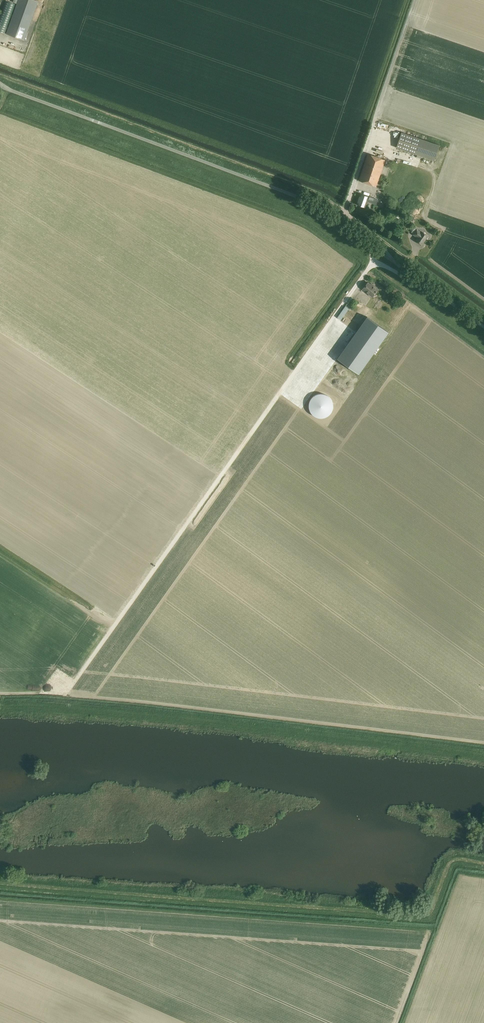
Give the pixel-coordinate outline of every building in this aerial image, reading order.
[(16,4),(5,0),(0,15),(0,31),(5,33),(16,4)] [(26,36),(38,2),(34,0),(18,0),(6,34),(24,40),(26,36)] [(439,146),(401,133),(396,147),(434,160),(439,146)] [(368,154),(359,181),(376,187),(385,160),(368,154)] [(378,200),(361,194),(357,205),(365,207),(366,204),(367,205),(368,202),(376,205),(378,200)] [(413,235),(416,237),(417,238),(415,240),(422,245),(428,236),(422,232),(421,233),(417,230),(413,235)] [(378,289),(374,286),(371,283),(370,285),(368,283),(363,289),(372,297),(378,289)] [(345,306),(337,318),(341,320),(349,309),(345,306)] [(367,318),(337,359),(359,374),(389,333),(367,318)]
